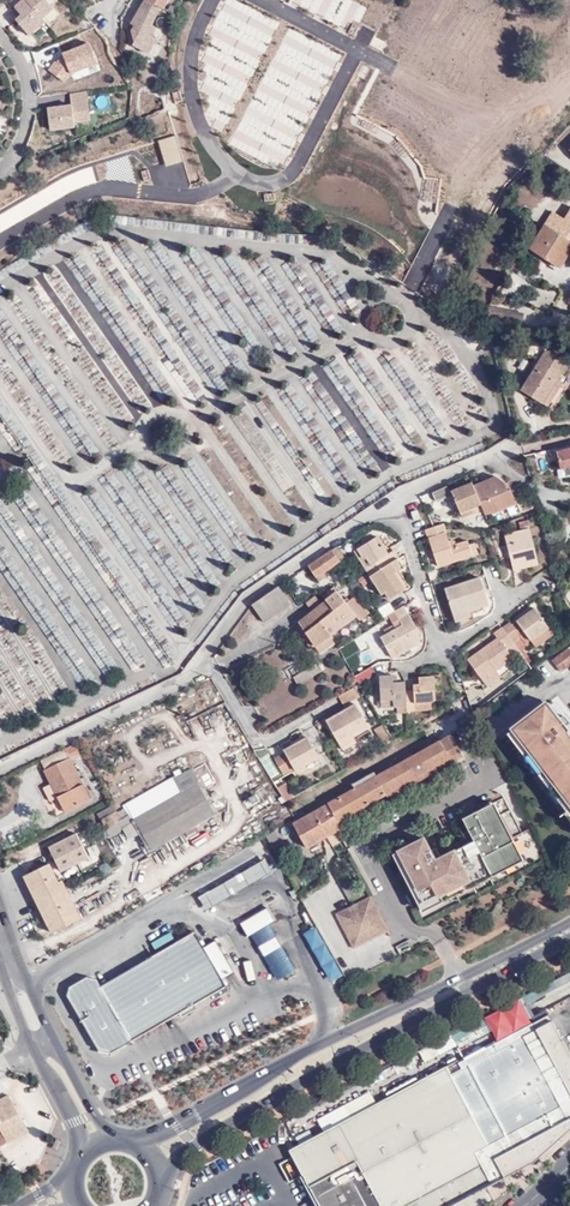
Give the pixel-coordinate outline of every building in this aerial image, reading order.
[(27,35),(35,32),(46,24),(45,22),(25,0),(22,0),(14,7),(22,17),(16,21),(27,35)] [(45,22),(57,13),(46,0),(25,0),(45,22)] [(147,0),(142,0),(130,21),(133,22),(130,28),(135,39),(133,45),(149,54),(158,36),(152,33),(156,24),(152,23),(161,8),(147,0)] [(159,0),(147,0),(161,8),(163,9),(166,4),(159,0)] [(48,70),(66,83),(72,74),(97,64),(90,43),(63,53),(57,62),(55,61),(48,70)] [(92,121),(87,90),(70,92),(71,105),(48,108),(51,133),(77,130),(76,123),(92,121)] [(562,221),(549,214),(528,250),(558,268),(569,249),(569,210),(562,221)] [(481,320),(521,328),(523,316),(485,309),(481,320)] [(517,341),(520,330),(507,328),(505,339),(517,341)] [(529,355),(543,358),(549,348),(545,346),(531,343),(529,355)] [(543,358),(535,369),(529,380),(524,389),(545,404),(560,379),(569,361),(549,348),(543,358)] [(529,380),(535,369),(532,366),(523,376),(529,380)] [(566,383),(560,379),(545,404),(551,408),(566,383)] [(556,452),(559,467),(569,465),(569,448),(556,452)] [(454,492),(455,494),(463,520),(484,513),(486,517),(493,518),(517,509),(513,494),(509,495),(507,486),(500,479),(475,488),(474,485),(454,492)] [(439,500),(455,494),(454,492),(449,487),(436,493),(439,500)] [(420,508),(414,510),(416,519),(423,516),(420,508)] [(435,528),(426,531),(438,567),(472,558),(468,547),(467,544),(455,548),(453,542),(449,543),(443,526),(435,528)] [(540,568),(531,533),(507,539),(515,574),(540,568)] [(371,578),(398,561),(394,553),(388,556),(377,539),(356,553),(371,578)] [(468,547),(472,558),(477,556),(474,545),(468,547)] [(334,552),(342,563),(345,560),(339,549),(334,552)] [(334,552),(313,566),(320,577),(342,563),(334,552)] [(404,570),(398,561),(371,578),(383,596),(386,594),(391,602),(407,592),(397,575),(404,570)] [(445,593),(453,617),(469,612),(469,613),(489,607),(481,582),(445,593)] [(284,584),(258,602),(270,619),(297,602),(284,584)] [(337,587),(323,596),(326,602),(335,614),(321,623),(329,636),(356,617),(359,622),(370,614),(358,596),(347,603),(337,587)] [(335,614),(326,602),(323,605),(317,597),(307,604),(312,611),(298,621),(300,623),(295,626),(309,648),(315,644),(321,653),(333,645),(329,636),(321,623),(335,614)] [(419,630),(404,606),(388,616),(392,622),(397,620),(401,625),(381,639),(388,649),(395,646),(400,653),(420,641),(415,633),(419,630)] [(532,640),(548,627),(534,609),(517,621),(526,633),(532,640)] [(469,612),(453,617),(455,623),(471,618),(469,613),(469,612)] [(517,621),(511,626),(521,638),(526,633),(517,621)] [(502,629),(519,652),(527,646),(521,638),(511,626),(509,623),(502,629)] [(521,638),(527,646),(530,651),(552,633),(548,627),(532,640),(526,633),(521,638)] [(511,657),(519,652),(502,629),(495,634),(498,638),(468,661),(480,678),(493,668),(496,671),(512,659),(511,657)] [(550,657),(560,670),(569,664),(569,648),(567,644),(550,657)] [(394,658),(400,653),(395,646),(388,649),(394,658)] [(321,670),(318,663),(294,677),(298,684),(321,670)] [(352,678),(357,685),(357,686),(378,676),(373,665),(352,678)] [(493,668),(480,678),(487,689),(502,678),(496,671),(493,668)] [(405,692),(404,684),(397,683),(395,677),(380,677),(381,700),(393,700),(393,707),(405,708),(405,692)] [(405,708),(405,712),(414,712),(414,703),(430,703),(434,703),(434,679),(419,679),(418,686),(413,686),(413,691),(405,692),(405,708)] [(357,699),(363,697),(357,686),(357,685),(350,688),(357,699)] [(350,688),(335,696),(342,707),(357,699),(350,688)] [(569,739),(567,741),(562,734),(569,724),(569,722),(563,714),(557,719),(544,702),(513,727),(569,801),(569,739)] [(414,703),(414,712),(429,712),(430,703),(414,703)] [(325,721),(336,743),(349,736),(366,727),(354,704),(325,721)] [(562,734),(567,741),(569,739),(569,738),(569,724),(562,734)] [(387,743),(391,741),(381,725),(378,726),(387,743)] [(373,729),(382,746),(387,743),(378,726),(373,729)] [(565,810),(569,806),(569,801),(513,727),(505,734),(565,810)] [(341,829),(343,828),(344,830),(376,812),(371,803),(387,793),(461,751),(451,734),(413,756),(410,751),(402,756),(405,760),(377,776),(375,771),(349,786),(352,790),(295,823),(309,847),(328,837),(332,845),(346,837),(341,829)] [(349,736),(336,743),(339,748),(353,741),(349,736)] [(318,758),(307,738),(302,741),(293,746),(290,740),(281,745),(285,752),(273,759),(282,774),(293,768),(295,772),(318,758)] [(71,747),(78,759),(83,756),(76,744),(71,747)] [(75,761),(78,759),(71,747),(43,761),(48,769),(44,771),(52,786),(58,783),(65,795),(60,798),(68,815),(96,802),(75,761)] [(390,798),(463,756),(461,751),(387,793),(390,798)] [(194,771),(202,786),(212,781),(204,766),(194,771)] [(152,846),(227,804),(223,800),(213,805),(202,786),(194,771),(150,793),(160,809),(143,817),(140,824),(152,846)] [(52,802),(60,798),(65,795),(58,783),(52,786),(45,789),(52,802)] [(514,857),(425,903),(399,851),(393,854),(422,912),(523,860),(493,802),(487,805),(514,857)] [(229,808),(227,804),(152,846),(155,851),(221,818),(218,814),(229,808)] [(102,817),(119,809),(117,805),(100,814),(102,817)] [(474,841),(468,843),(440,858),(435,860),(430,850),(424,838),(399,851),(425,903),(514,857),(487,805),(462,818),(468,830),(474,841)] [(121,813),(119,809),(102,817),(114,839),(123,834),(122,831),(135,824),(132,818),(135,815),(131,808),(121,813)] [(87,825),(77,830),(79,834),(89,852),(98,848),(87,825)] [(468,830),(463,833),(468,843),(474,841),(468,830)] [(89,852),(79,834),(52,847),(65,872),(92,857),(89,852)] [(435,848),(430,850),(435,860),(440,858),(435,848)] [(274,870),(266,858),(219,885),(200,896),(208,908),(243,888),(274,870)] [(54,885),(45,869),(19,883),(49,939),(79,925),(65,895),(60,897),(54,885)] [(60,897),(65,895),(59,883),(54,885),(60,897)] [(388,931),(370,896),(335,914),(354,949),(388,931)] [(268,908),(241,923),(249,936),(251,935),(269,924),(275,921),(268,908)] [(251,935),(259,947),(276,936),(269,924),(251,935)] [(225,985),(196,932),(101,987),(96,979),(85,978),(70,986),(68,998),(99,1048),(111,1051),(225,985)] [(259,947),(264,955),(281,945),(276,936),(259,947)] [(281,945),(264,955),(278,978),(295,969),(281,945)] [(549,1014),(485,1049),(488,1055),(552,1021),(549,1014)] [(536,1162),(569,1130),(569,1054),(552,1021),(488,1055),(485,1049),(484,1047),(464,1058),(468,1066),(463,1069),(458,1060),(289,1150),(303,1176),(301,1177),(317,1205),(452,1205),(487,1187),(536,1162)] [(1,1102),(4,1108),(0,1110),(0,1124),(5,1133),(11,1144),(31,1131),(12,1095),(1,1100),(1,1102)] [(11,1144),(5,1133),(0,1136),(0,1144),(3,1149),(11,1144)] [(487,1187),(452,1205),(485,1205),(495,1201),(487,1187)]
